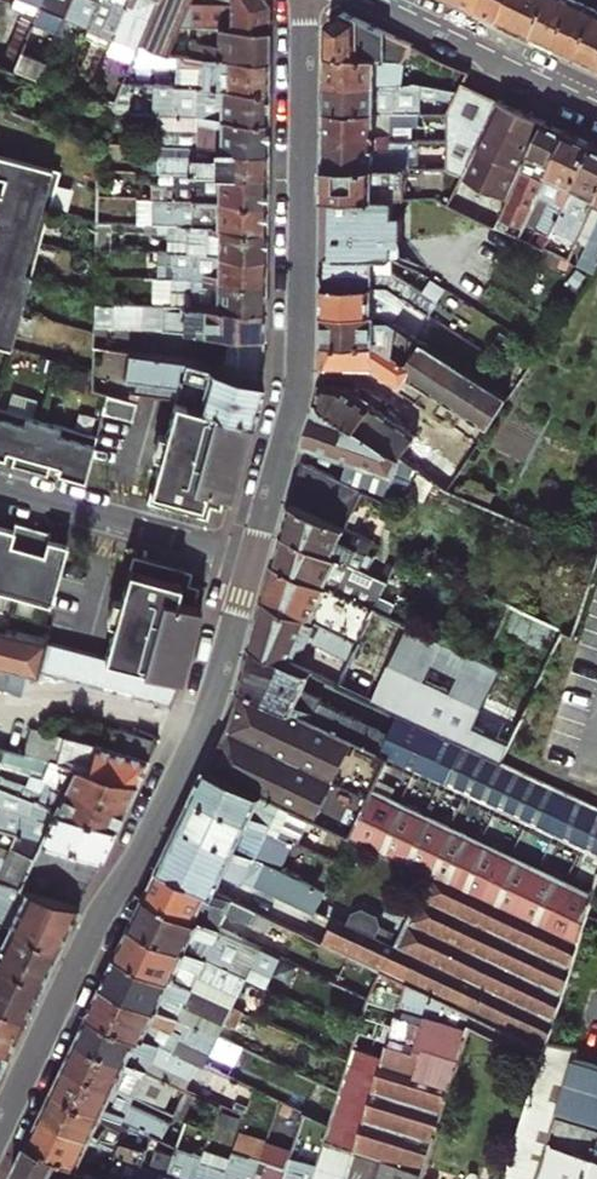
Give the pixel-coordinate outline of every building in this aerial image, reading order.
[(68,0),(38,0),(35,8),(28,25),(53,35),(68,0)] [(53,35),(62,39),(69,22),(70,22),(79,0),(68,0),(53,35)] [(85,28),(96,1),(93,0),(79,0),(70,22),(85,28)] [(99,29),(109,4),(99,0),(96,0),(96,1),(85,28),(84,30),(109,40),(111,34),(99,29)] [(111,34),(126,0),(99,0),(109,4),(99,29),(111,34)] [(137,43),(155,0),(126,0),(111,34),(109,40),(133,51),(137,43)] [(183,11),(188,0),(155,0),(137,43),(165,55),(178,24),(183,11)] [(266,25),(267,0),(188,0),(183,11),(178,24),(190,24),(200,25),(218,25),(266,25)] [(479,9),(483,0),(459,0),(479,9)] [(479,9),(500,20),(510,0),(483,0),(479,9)] [(500,20),(534,36),(552,0),(510,0),(500,20)] [(556,47),(578,2),(579,0),(552,0),(534,36),(556,47)] [(578,2),(556,47),(578,58),(596,19),(596,0),(579,0),(578,2)] [(24,3),(0,59),(0,67),(9,70),(14,59),(28,25),(35,8),(24,3)] [(406,62),(414,45),(346,12),(328,22),(328,55),(397,61),(406,62)] [(596,67),(596,19),(578,58),(596,67)] [(190,55),(266,56),(266,25),(218,25),(217,41),(200,41),(190,40),(190,55)] [(200,41),(217,41),(218,25),(200,25),(200,41)] [(165,55),(137,43),(133,51),(128,65),(168,65),(172,55),(165,55)] [(172,85),(265,87),(266,56),(190,55),(172,55),(172,85)] [(417,73),(397,73),(397,61),(328,55),(327,84),(409,85),(425,88),(425,78),(417,78),(417,73)] [(9,70),(34,81),(39,69),(14,59),(9,70)] [(449,168),(463,175),(499,99),(465,83),(460,94),(458,100),(451,113),(450,140),(449,168)] [(389,112),(399,112),(399,98),(458,100),(460,94),(425,88),(409,85),(327,84),(327,111),(389,112)] [(194,117),(265,117),(265,87),(172,85),(169,85),(169,103),(194,103),(194,117)] [(98,106),(109,110),(112,103),(101,98),(98,106)] [(462,176),(507,199),(545,121),(499,99),(463,175),(462,176)] [(169,116),(194,117),(194,103),(169,103),(169,116)] [(95,116),(109,116),(109,110),(98,106),(98,107),(97,106),(95,116)] [(412,132),(389,131),(389,112),(327,111),(327,138),(389,139),(412,140),(412,132)] [(179,146),(194,146),(194,131),(162,131),(161,116),(155,116),(155,145),(179,146)] [(194,146),(264,147),(265,117),(194,117),(169,116),(161,116),(162,131),(194,131),(194,146)] [(524,223),(537,195),(568,132),(545,121),(507,199),(494,226),(517,237),(524,223)] [(560,212),(567,196),(593,144),(568,132),(537,195),(549,200),(535,228),(549,234),(560,212)] [(326,166),(389,167),(389,139),(327,138),(326,166)] [(412,167),(449,168),(450,140),(412,140),(412,167)] [(573,246),(596,196),(596,147),(593,144),(567,196),(584,204),(577,220),(560,212),(549,234),(542,248),(566,260),(573,246)] [(148,156),(179,156),(179,146),(155,145),(148,145),(148,156)] [(168,172),(264,173),(264,147),(194,146),(179,146),(179,156),(148,156),(140,156),(140,172),(150,172),(168,172)] [(0,154),(0,343),(6,345),(53,168),(0,154)] [(396,198),(406,198),(407,167),(389,167),(326,166),(326,197),(338,197),(396,198)] [(458,185),(462,176),(463,175),(449,168),(448,180),(458,185)] [(150,198),(263,200),(264,173),(168,172),(168,183),(150,183),(145,187),(136,187),(136,198),(150,198)] [(150,183),(168,183),(168,172),(150,172),(150,183)] [(440,201),(448,205),(451,199),(443,195),(440,201)] [(524,223),(535,228),(549,200),(537,195),(524,223)] [(573,246),(596,257),(596,196),(573,246)] [(397,259),(403,259),(403,219),(395,219),(396,198),(338,197),(337,257),(393,259),(397,259)] [(136,198),(131,198),(131,224),(149,225),(150,198),(136,198)] [(164,225),(263,226),(263,200),(150,198),(149,225),(164,225)] [(167,251),(263,252),(263,226),(164,225),(164,251),(167,251)] [(167,277),(262,279),(263,252),(167,251),(167,265),(157,265),(157,277),(167,277)] [(157,265),(167,265),(167,251),(164,251),(157,251),(157,265)] [(437,301),(393,273),(393,259),(337,257),(325,257),(325,289),(395,290),(430,312),(437,301)] [(91,304),(109,304),(109,276),(91,276),(91,304)] [(167,277),(157,277),(157,304),(167,304),(167,277)] [(169,304),(261,305),(262,279),(167,277),(167,304),(169,304)] [(414,337),(430,312),(395,290),(325,289),(324,316),(383,317),(414,337)] [(157,304),(138,304),(138,328),(168,329),(169,304),(167,304),(157,304)] [(168,329),(260,332),(261,305),(169,304),(168,329)] [(404,367),(421,341),(414,337),(383,317),(324,316),(324,347),(377,348),(404,367)] [(31,371),(41,373),(45,341),(35,340),(31,371)] [(411,382),(424,390),(446,357),(421,341),(404,367),(377,348),(324,347),(324,371),(376,372),(405,392),(411,382)] [(228,371),(259,378),(259,348),(229,348),(228,371)] [(172,397),(248,418),(259,378),(228,371),(177,359),(126,352),(122,378),(132,379),(130,392),(171,397),(172,397)] [(424,390),(446,404),(467,371),(446,357),(424,390)] [(446,404),(465,416),(486,383),(467,371),(446,404)] [(321,403),(358,429),(373,407),(345,389),(323,383),(321,403)] [(482,427),(488,431),(509,398),(486,383),(465,416),(481,427),(482,427)] [(133,402),(102,394),(97,411),(128,420),(133,402)] [(228,492),(248,418),(172,397),(171,397),(144,501),(203,517),(206,504),(217,507),(221,490),(228,492)] [(400,502),(420,472),(403,460),(380,444),(358,429),(321,403),(309,445),(349,460),(342,481),(366,492),(388,503),(400,502)] [(358,429),(380,444),(395,422),(373,407),(358,429)] [(0,455),(2,448),(11,451),(7,463),(43,473),(47,461),(55,464),(54,470),(80,477),(93,434),(0,408),(0,455)] [(380,444),(403,460),(418,437),(395,422),(380,444)] [(476,435),(483,439),(488,431),(482,427),(481,427),(476,435)] [(372,551),(345,538),(366,492),(342,481),(304,463),(294,500),(284,533),(354,565),(363,569),(372,551)] [(47,607),(62,549),(43,544),(47,532),(11,523),(8,536),(0,534),(0,596),(47,607)] [(385,595),(348,579),(354,565),(284,533),(276,563),(375,609),(393,617),(399,604),(384,597),(385,595)] [(189,570),(129,554),(102,657),(179,677),(199,604),(191,602),(196,585),(185,582),(189,570)] [(338,686),(339,687),(375,609),(276,563),(253,647),(291,665),(299,648),(310,640),(350,659),(338,686)] [(385,595),(391,583),(363,569),(354,565),(348,579),(385,595)] [(384,708),(501,762),(537,685),(393,617),(375,609),(339,687),(384,708)] [(37,640),(0,631),(0,667),(35,676),(37,671),(168,705),(179,677),(102,657),(37,640)] [(501,762),(384,708),(375,727),(307,696),(316,676),(291,665),(253,647),(241,688),(359,743),(390,757),(527,821),(596,854),(596,807),(501,762)] [(592,897),(373,792),(390,757),(359,743),(241,688),(237,702),(232,721),(229,728),(225,735),(209,769),(282,803),(324,823),(350,835),(429,872),(579,943),(592,897)] [(28,724),(0,717),(0,748),(4,749),(21,754),(28,727),(28,724)] [(21,754),(134,784),(155,739),(114,728),(108,749),(38,730),(28,727),(21,754)] [(64,789),(124,806),(134,784),(21,754),(4,749),(1,761),(43,772),(40,778),(45,780),(65,786),(64,789)] [(40,778),(0,767),(0,777),(39,792),(45,780),(40,778)] [(319,832),(277,813),(282,803),(209,769),(197,796),(292,841),(311,850),(319,832)] [(124,806),(64,789),(65,786),(45,780),(39,792),(0,777),(0,788),(33,802),(52,810),(113,828),(124,806)] [(27,817),(33,802),(0,788),(0,808),(27,817)] [(279,869),(292,841),(197,796),(183,824),(279,869)] [(113,828),(52,810),(33,802),(27,817),(0,808),(0,830),(15,834),(100,857),(113,828)] [(319,832),(324,823),(282,803),(277,813),(319,832)] [(324,891),(279,869),(183,824),(163,867),(218,893),(227,875),(245,883),(246,880),(314,912),(315,909),(324,891)] [(0,857),(0,882),(12,886),(77,905),(100,857),(15,834),(5,859),(0,857)] [(150,895),(245,939),(258,912),(218,893),(163,867),(150,895)] [(548,1145),(557,1118),(560,1107),(596,1118),(596,1064),(576,1057),(579,1047),(550,1038),(579,943),(429,872),(399,936),(383,971),(394,976),(511,1030),(508,1040),(544,1057),(506,1178),(538,1178),(548,1145)] [(4,903),(12,886),(0,882),(0,901),(4,903)] [(56,949),(77,905),(12,886),(4,903),(0,901),(0,921),(56,949)] [(270,976),(280,956),(245,939),(150,895),(136,925),(247,977),(252,968),(270,976)] [(392,933),(387,943),(374,936),(378,927),(375,915),(359,908),(349,913),(344,923),(315,909),(314,912),(304,933),(383,971),(399,936),(392,933)] [(56,949),(0,921),(0,960),(41,982),(56,949)] [(257,982),(247,977),(136,925),(122,955),(193,989),(199,977),(249,1001),(257,982)] [(224,1026),(233,1007),(193,989),(122,955),(108,984),(179,1017),(185,1007),(224,1026)] [(24,1018),(41,982),(0,960),(0,1004),(24,1018)] [(471,1023),(508,1040),(511,1030),(394,976),(383,971),(369,999),(359,1030),(349,1062),(339,1093),(330,1125),(326,1138),(359,1148),(349,1178),(423,1178),(471,1023)] [(211,1054),(219,1036),(179,1017),(108,984),(94,1013),(174,1051),(179,1039),(211,1054)] [(24,1018),(0,1004),(0,1047),(8,1052),(24,1018)] [(219,1036),(224,1026),(185,1007),(179,1017),(219,1036)] [(202,1064),(174,1051),(94,1013),(81,1040),(149,1073),(154,1063),(191,1081),(193,1081),(202,1064)] [(205,1066),(211,1054),(179,1039),(174,1051),(202,1064),(205,1066)] [(149,1073),(81,1040),(70,1064),(142,1098),(147,1087),(181,1103),(189,1107),(195,1094),(149,1073)] [(137,1108),(142,1098),(70,1064),(58,1090),(153,1135),(178,1147),(184,1130),(137,1108)] [(175,1114),(181,1103),(147,1087),(142,1098),(175,1114)] [(149,1148),(153,1135),(58,1090),(46,1114),(121,1150),(122,1146),(124,1140),(149,1148)] [(102,1158),(121,1150),(46,1114),(33,1141),(58,1154),(84,1166),(93,1162),(85,1159),(89,1152),(102,1158)] [(201,1127),(187,1120),(184,1130),(178,1147),(168,1178),(185,1178),(201,1127)] [(178,1147),(153,1135),(149,1148),(139,1178),(168,1178),(178,1147)] [(359,1148),(326,1138),(313,1178),(349,1178),(359,1148)] [(149,1148),(124,1140),(122,1146),(130,1149),(121,1178),(139,1178),(149,1148)] [(58,1154),(33,1141),(15,1178),(46,1178),(58,1154)] [(203,1162),(213,1165),(219,1144),(210,1141),(203,1162)] [(236,1149),(219,1144),(213,1165),(203,1162),(198,1178),(227,1178),(236,1149)] [(548,1145),(538,1178),(596,1178),(596,1160),(548,1145)] [(247,1176),(253,1155),(236,1149),(227,1178),(256,1178),(247,1176)] [(112,1178),(121,1150),(102,1158),(93,1162),(84,1166),(80,1178),(111,1178),(112,1178)] [(285,1176),(288,1166),(274,1162),(269,1178),(284,1178),(285,1176)]
